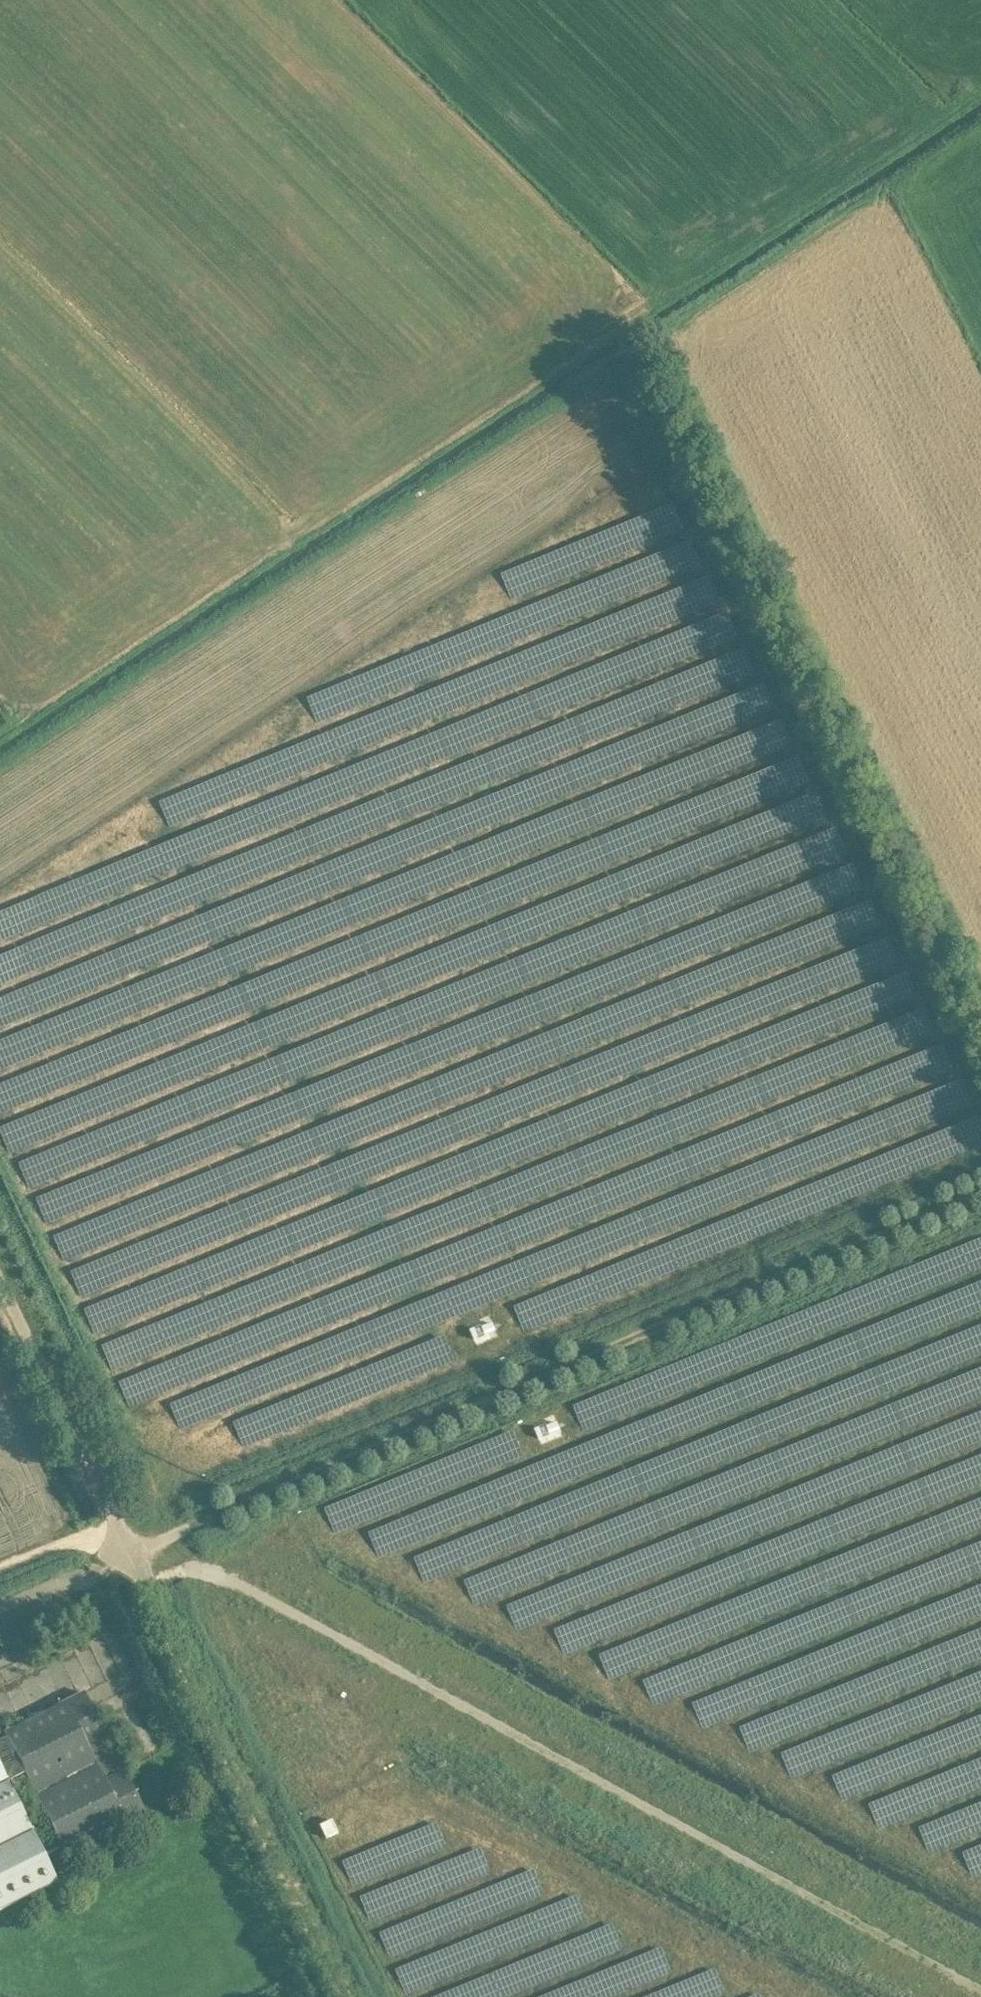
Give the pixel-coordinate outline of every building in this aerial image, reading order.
[(128,1825),(146,1816),(123,1770),(121,1771),(105,1739),(107,1738),(84,1692),(4,1733),(6,1737),(0,1740),(0,1911),(57,1883),(6,1783),(24,1774),(65,1856),(128,1825)]
